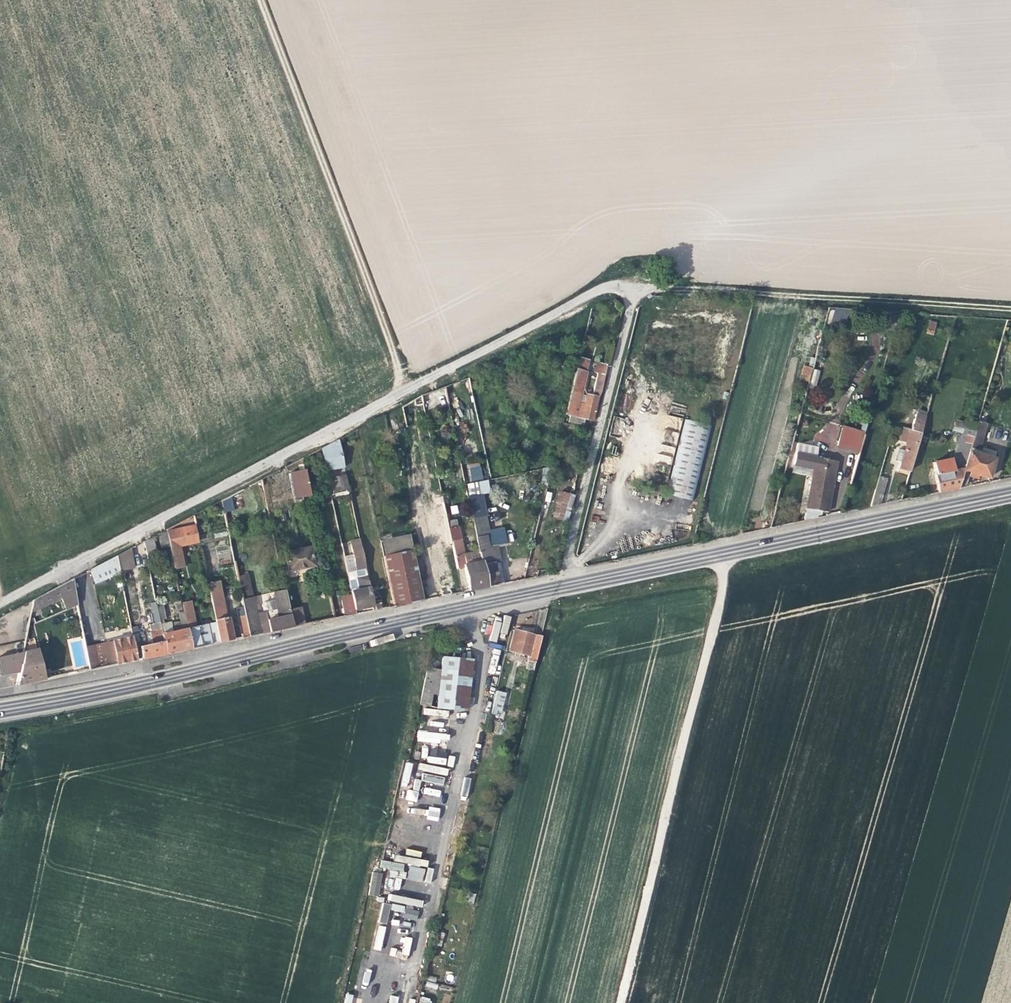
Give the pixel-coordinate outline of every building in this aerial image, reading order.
[(849,326),(850,309),(830,308),(830,324),(849,326)] [(607,319),(605,330),(612,332),(614,320),(607,319)] [(929,320),(926,333),(934,335),(937,322),(929,320)] [(578,358),(575,369),(586,371),(588,360),(578,358)] [(604,376),(607,366),(594,363),(592,373),(594,374),(604,376)] [(812,368),(801,365),(798,378),(809,381),(812,368)] [(586,371),(575,369),(568,399),(565,411),(564,415),(570,417),(569,419),(584,423),(585,420),(592,422),(598,398),(601,393),(604,376),(594,374),(590,395),(586,394),(584,402),(579,401),(581,393),(586,371)] [(412,406),(414,406),(422,404),(420,396),(411,401),(412,406)] [(417,421),(425,420),(422,404),(414,406),(417,421)] [(899,469),(909,473),(925,418),(913,415),(908,430),(902,428),(898,442),(906,444),(902,458),(900,464),(899,469)] [(683,420),(665,495),(691,502),(710,427),(683,420)] [(817,439),(833,445),(839,427),(823,421),(817,439)] [(952,469),(952,472),(963,469),(968,453),(969,448),(976,425),(965,421),(961,433),(957,432),(954,441),(957,442),(951,461),(954,462),(955,468),(952,469)] [(977,451),(984,425),(977,422),(976,425),(969,448),(977,451)] [(858,452),(864,433),(843,427),(837,446),(858,452)] [(343,467),(337,440),(320,449),(325,471),(343,467)] [(978,456),(993,460),(995,453),(981,449),(978,456)] [(978,456),(968,453),(963,469),(957,489),(965,487),(968,477),(977,479),(978,477),(987,479),(993,460),(978,456)] [(828,460),(817,457),(806,509),(826,512),(836,471),(826,468),(828,460)] [(838,462),(828,460),(826,468),(836,471),(838,462)] [(468,467),(471,481),(483,479),(480,464),(468,467)] [(935,476),(938,493),(957,489),(963,469),(952,472),(948,473),(942,474),(935,476)] [(309,496),(304,471),(288,474),(293,499),(309,496)] [(346,473),(329,477),(334,496),(351,492),(346,473)] [(886,479),(878,477),(874,490),(882,493),(886,479)] [(466,485),(468,496),(481,493),(479,482),(466,485)] [(567,513),(572,490),(561,487),(554,522),(565,524),(567,513)] [(420,491),(423,507),(431,505),(428,489),(420,491)] [(879,505),(882,493),(874,490),(869,507),(879,505)] [(232,511),(229,496),(220,501),(223,513),(232,511)] [(435,549),(452,546),(445,514),(442,500),(438,500),(439,504),(434,505),(439,529),(431,531),(435,549)] [(433,512),(431,505),(423,507),(424,514),(433,512)] [(450,521),(448,514),(445,514),(452,546),(457,570),(464,568),(463,566),(476,563),(475,558),(465,560),(461,540),(459,541),(456,527),(458,527),(456,520),(450,521)] [(484,515),(472,518),(481,562),(487,587),(504,584),(496,547),(505,545),(503,532),(489,535),(484,515)] [(174,563),(182,562),(179,546),(196,543),(192,527),(174,531),(174,532),(168,534),(174,563)] [(169,548),(166,533),(156,536),(159,550),(169,548)] [(380,541),(383,557),(411,552),(408,536),(380,541)] [(144,540),(147,556),(157,553),(154,538),(144,540)] [(364,562),(360,544),(349,547),(353,564),(364,562)] [(284,553),(287,572),(313,567),(310,548),(284,553)] [(128,549),(115,556),(119,572),(132,569),(128,549)] [(422,601),(411,552),(383,557),(394,607),(422,601)] [(119,572),(115,556),(88,571),(95,584),(104,579),(119,572)] [(481,562),(476,563),(463,566),(464,568),(469,591),(487,587),(481,562)] [(351,592),(355,611),(373,607),(366,575),(354,577),(357,591),(351,592)] [(447,578),(439,580),(442,597),(450,595),(447,578)] [(75,601),(71,579),(55,588),(31,601),(29,610),(41,603),(58,595),(65,607),(75,601)] [(208,584),(216,623),(220,643),(231,641),(230,636),(228,626),(227,618),(226,618),(218,582),(208,584)] [(292,628),(289,616),(289,613),(284,591),(273,593),(275,605),(277,613),(264,616),(266,621),(257,623),(260,635),(292,628)] [(246,625),(247,629),(249,637),(260,635),(257,623),(252,598),(241,600),(245,618),(246,625)] [(176,606),(179,623),(185,622),(181,605),(180,602),(177,603),(178,605),(176,606)] [(147,622),(149,633),(162,631),(160,624),(160,619),(157,607),(157,603),(150,604),(153,625),(151,625),(150,621),(147,622)] [(191,603),(181,605),(185,622),(186,629),(196,627),(191,603)] [(164,605),(157,607),(160,619),(166,618),(164,605)] [(263,610),(264,616),(277,613),(275,605),(264,607),(263,610)] [(300,611),(289,613),(289,616),(292,628),(303,626),(301,615),(300,611)] [(79,618),(85,647),(93,646),(99,644),(93,615),(79,618)] [(246,625),(245,618),(237,620),(239,627),(246,625)] [(170,622),(160,624),(162,631),(166,654),(178,652),(190,650),(186,629),(185,622),(179,623),(171,625),(170,622)] [(216,623),(196,627),(186,629),(190,650),(220,643),(216,623)] [(246,625),(239,627),(240,631),(241,639),(249,637),(247,629),(246,625)] [(130,628),(132,638),(134,644),(141,643),(140,640),(144,639),(142,633),(139,634),(139,631),(137,631),(136,627),(130,628)] [(152,658),(166,654),(162,631),(149,633),(148,634),(151,645),(139,647),(141,660),(152,658)] [(540,636),(533,634),(533,635),(514,631),(509,650),(516,652),(515,655),(523,658),(524,654),(527,655),(526,662),(525,669),(532,671),(540,636)] [(114,650),(117,665),(137,661),(134,644),(132,638),(116,641),(109,643),(111,651),(114,650)] [(99,644),(93,646),(97,669),(117,665),(114,650),(111,651),(109,643),(99,644)] [(97,669),(93,646),(85,647),(89,667),(89,671),(97,669)] [(40,662),(38,649),(0,658),(0,677),(18,674),(16,686),(28,684),(44,680),(40,662)] [(442,657),(440,671),(436,708),(472,711),(477,660),(442,657)] [(417,705),(436,708),(440,671),(425,668),(417,705)] [(503,698),(493,696),(492,703),(491,706),(500,709),(503,698)] [(403,792),(393,838),(411,842),(421,796),(403,792)] [(438,820),(440,808),(430,807),(428,819),(438,820)] [(409,866),(408,878),(423,880),(424,868),(409,866)] [(371,872),(369,895),(378,896),(380,873),(371,872)] [(451,995),(444,993),(442,1002),(449,1002),(451,995)]
